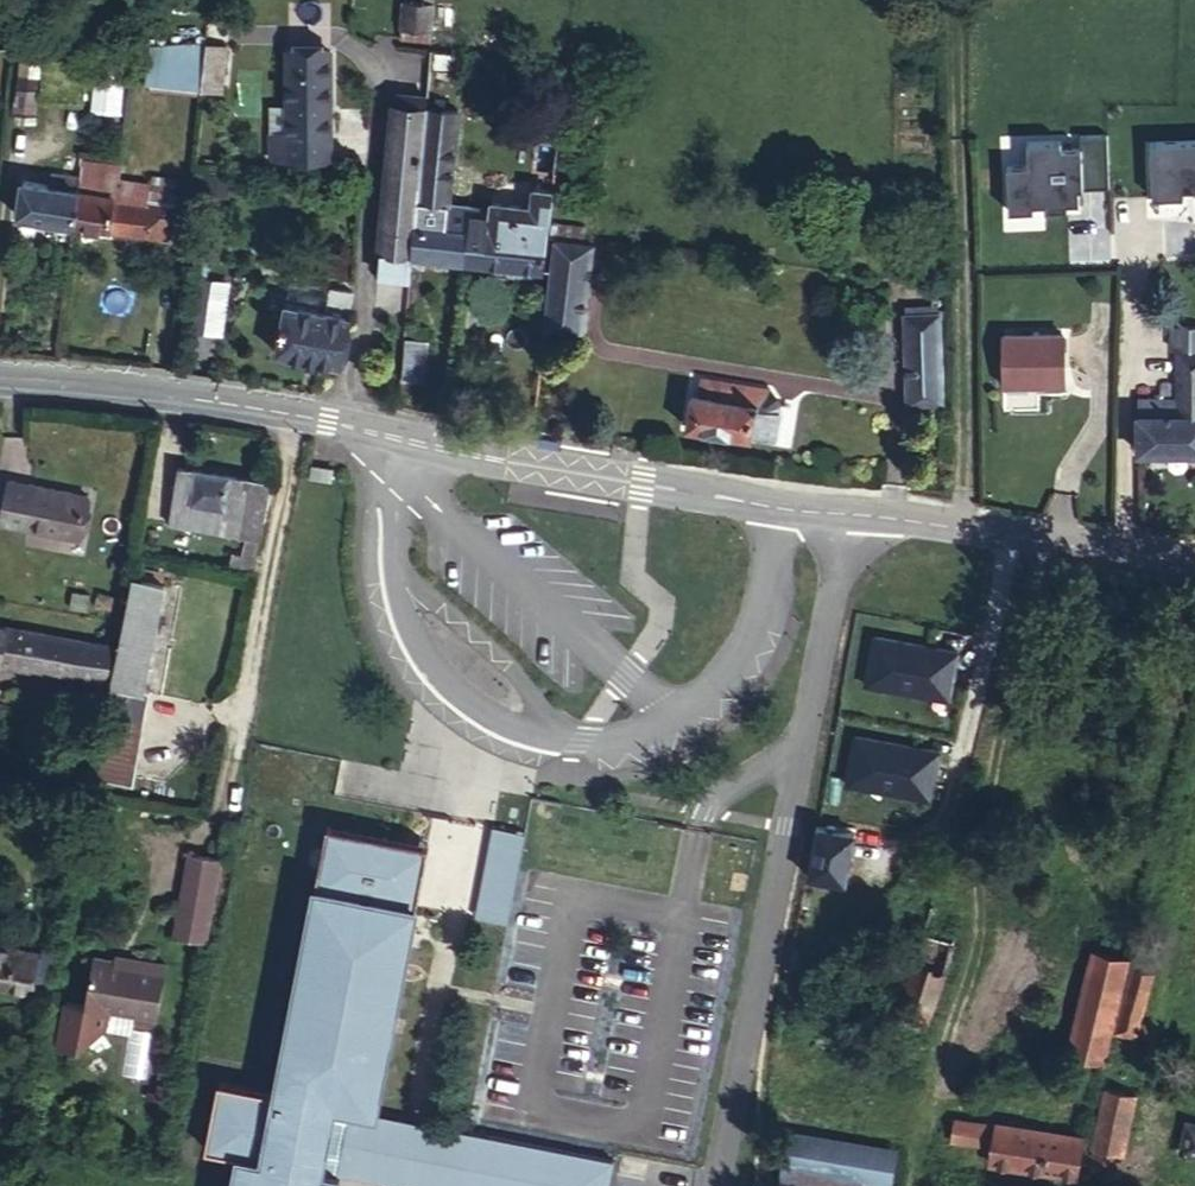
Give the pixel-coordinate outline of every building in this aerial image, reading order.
[(401,37),(429,40),(430,32),(442,33),(445,0),(404,0),(401,37)] [(147,84),(200,90),(206,41),(150,44),(147,84)] [(287,50),(289,157),(330,158),(329,50),(287,50)] [(37,90),(20,88),(18,108),(35,110),(37,90)] [(418,183),(424,105),(396,103),(384,228),(379,274),(410,277),(412,254),(417,200),(418,183)] [(421,183),(418,183),(417,200),(448,203),(455,110),(426,106),(421,183)] [(582,111),(579,131),(593,134),(596,113),(582,111)] [(1109,185),(1109,137),(1025,137),(1025,166),(1005,166),(1005,228),(1042,228),(1042,209),(1080,209),(1080,186),(1109,185)] [(1151,139),(1151,194),(1194,194),(1194,139),(1151,139)] [(82,157),(79,171),(118,176),(120,161),(82,157)] [(18,216),(72,224),(76,194),(78,171),(52,167),(50,179),(38,177),(39,173),(23,172),(18,216)] [(72,224),(127,231),(171,237),(175,201),(146,197),(115,193),(118,176),(79,171),(78,171),(76,194),(72,224)] [(149,181),(118,176),(115,193),(146,197),(149,181)] [(146,197),(175,201),(178,185),(149,181),(146,197)] [(491,207),(472,206),(462,259),(485,262),(543,268),(554,190),(533,187),(531,205),(491,201),(491,207)] [(448,203),(417,200),(412,254),(462,259),(472,206),(448,203)] [(554,240),(551,269),(588,274),(592,244),(554,240)] [(588,274),(551,269),(544,330),(581,335),(588,274)] [(229,281),(200,278),(194,330),(224,334),(229,281)] [(349,315),(352,292),(331,288),(326,310),(286,303),(275,351),(340,364),(349,315)] [(938,312),(905,314),(908,403),(942,401),(938,312)] [(1173,326),(1172,348),(1178,349),(1176,398),(1138,397),(1138,451),(1194,452),(1194,327),(1173,326)] [(1063,334),(1003,334),(1004,384),(1064,383),(1063,334)] [(407,345),(403,345),(399,377),(422,380),(426,341),(408,339),(407,345)] [(774,440),(780,404),(770,389),(702,378),(699,394),(691,393),(685,426),(751,437),(751,436),(774,440)] [(791,406),(780,404),(774,440),(784,442),(791,406)] [(261,540),(272,482),(180,464),(170,522),(261,540)] [(307,465),(305,478),(328,482),(330,469),(307,465)] [(89,496),(12,481),(4,526),(80,539),(89,496)] [(141,575),(163,580),(165,568),(144,564),(141,575)] [(138,575),(120,664),(147,670),(165,581),(163,580),(141,575),(138,575)] [(21,626),(0,623),(0,661),(107,679),(113,643),(21,626)] [(861,681),(945,696),(954,648),(870,633),(861,681)] [(147,670),(120,664),(116,680),(144,686),(147,670)] [(144,686),(116,680),(97,772),(126,777),(144,686)] [(936,748),(852,733),(843,782),(927,797),(936,748)] [(324,822),(272,1087),(216,1076),(203,1143),(237,1150),(230,1185),(334,1185),(337,1169),(333,1169),(346,1102),(374,1107),(426,842),(324,822)] [(521,829),(489,823),(472,913),(504,919),(521,829)] [(852,831),(814,824),(805,873),(843,880),(852,831)] [(218,852),(189,845),(172,925),(200,931),(218,852)] [(962,911),(933,903),(898,1020),(926,1028),(962,911)] [(45,994),(55,948),(36,944),(34,950),(0,945),(0,987),(45,994)] [(1131,965),(1145,969),(1150,948),(1136,945),(1131,965)] [(146,957),(94,947),(86,997),(67,993),(59,1037),(78,1040),(106,1020),(110,1001),(157,1009),(167,955),(147,951),(146,957)] [(1127,958),(1094,949),(1065,1045),(1098,1054),(1127,958)] [(1153,972),(1145,969),(1131,965),(1113,1030),(1135,1035),(1153,972)] [(1106,1086),(1093,1146),(1125,1152),(1137,1092),(1106,1086)] [(346,1102),(333,1169),(337,1169),(422,1185),(556,1185),(564,1145),(374,1107),(346,1102)] [(950,1138),(992,1144),(994,1126),(953,1119),(950,1138)] [(1189,1120),(1180,1151),(1194,1154),(1194,1121),(1189,1120)] [(989,1159),(1075,1173),(1080,1143),(1081,1139),(994,1126),(992,1144),(989,1159)] [(789,1134),(779,1185),(891,1185),(897,1154),(789,1134)] [(556,1185),(604,1185),(610,1154),(564,1145),(556,1185)]
